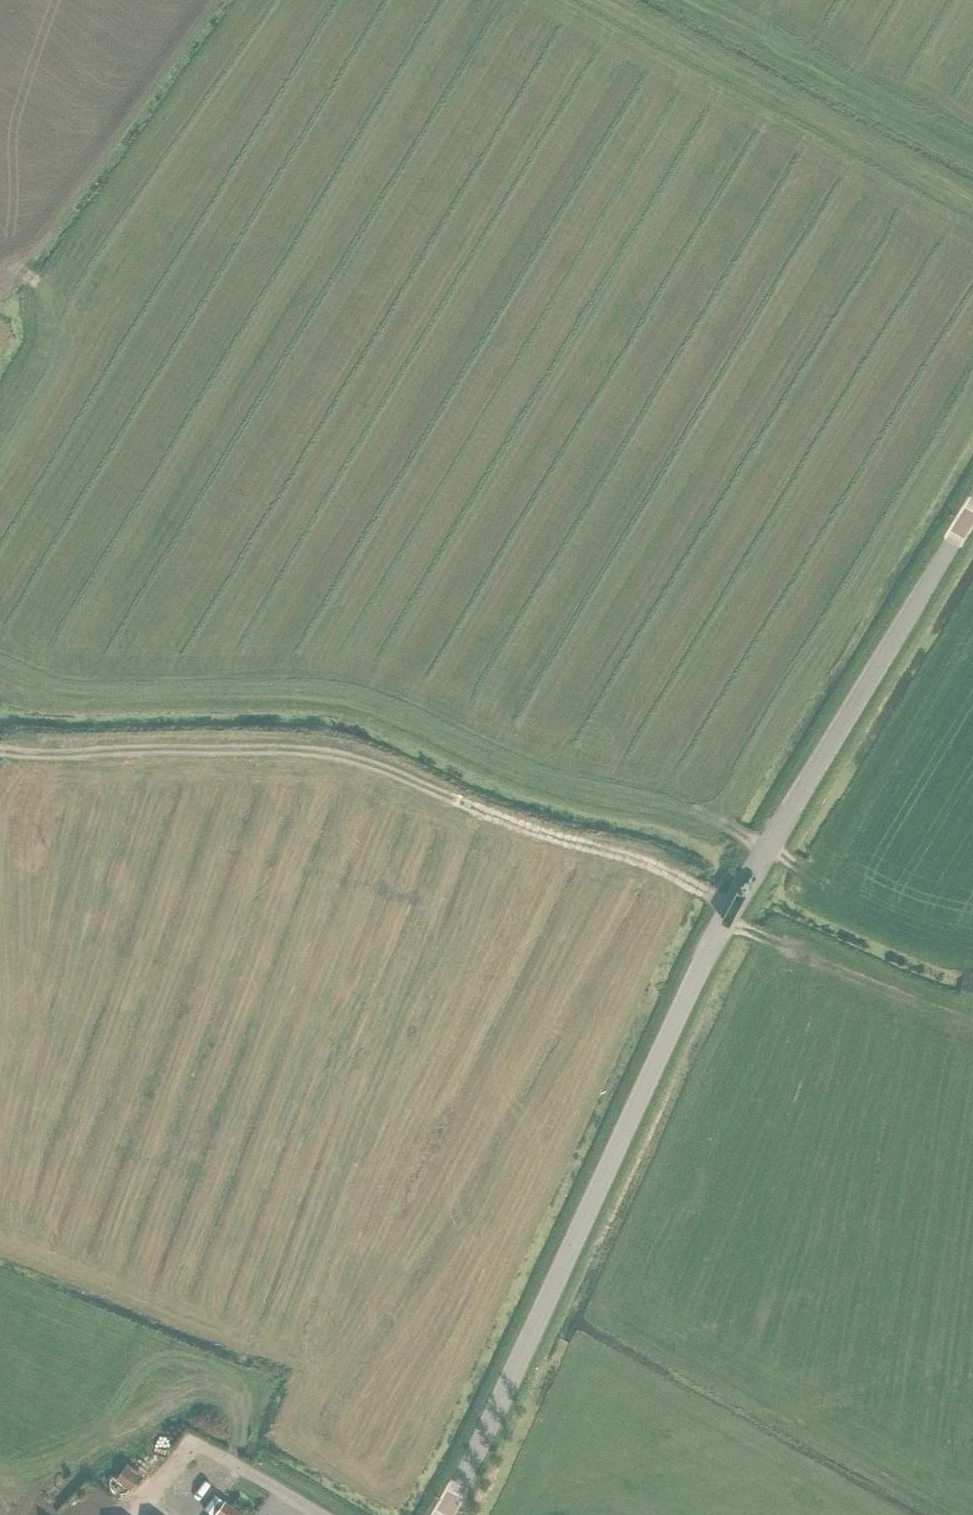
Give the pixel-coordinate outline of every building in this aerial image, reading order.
[(140,1474),(125,1464),(116,1478),(131,1488),(140,1474)] [(224,1501),(214,1494),(203,1508),(202,1508),(197,1514),(213,1514),(224,1501)] [(224,1502),(214,1514),(242,1514),(224,1502)]
